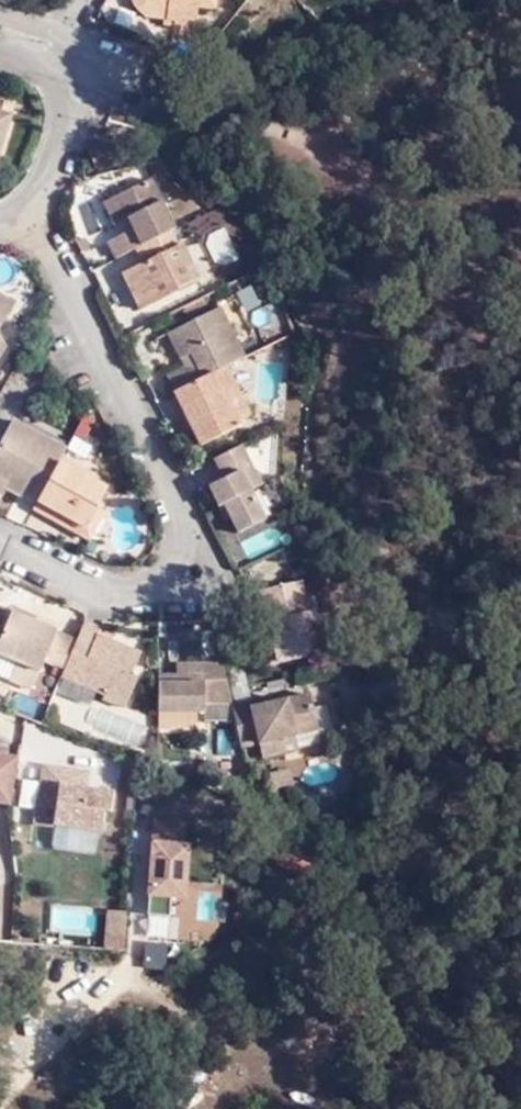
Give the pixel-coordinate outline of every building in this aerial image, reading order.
[(198,39),(202,14),(218,16),(220,0),(137,0),(136,5),(137,13),(141,19),(151,23),(178,28),(177,35),(198,39)] [(6,161),(13,137),(4,133),(8,117),(0,115),(0,159),(6,161)] [(18,120),(8,117),(4,133),(13,137),(18,120)] [(142,252),(148,249),(174,236),(179,234),(153,185),(117,203),(128,226),(135,223),(140,220),(145,229),(139,232),(113,246),(121,263),(142,252)] [(120,230),(128,226),(117,203),(109,207),(120,230)] [(135,223),(139,232),(145,229),(140,220),(135,223)] [(174,236),(148,249),(157,265),(150,269),(130,280),(148,317),(185,300),(184,294),(203,285),(186,248),(182,250),(174,236)] [(142,252),(150,269),(157,265),(148,249),(142,252)] [(3,369),(15,346),(11,343),(5,331),(20,303),(0,294),(0,367),(3,369)] [(172,382),(179,395),(182,394),(189,390),(232,369),(248,361),(224,312),(173,339),(184,364),(196,359),(200,369),(189,374),(172,382)] [(184,364),(189,374),(200,369),(196,359),(184,364)] [(242,391),(232,369),(189,390),(198,407),(191,413),(192,416),(189,419),(195,433),(202,434),(209,450),(246,432),(244,427),(230,397),(242,391)] [(189,390),(182,394),(191,413),(198,407),(189,390)] [(257,421),(242,391),(230,397),(244,427),(257,421)] [(40,507),(67,458),(70,451),(16,422),(0,455),(0,478),(12,484),(11,485),(9,490),(40,507)] [(249,448),(220,463),(231,484),(217,491),(226,511),(234,508),(240,523),(247,538),(272,525),(258,495),(268,490),(249,448)] [(40,507),(38,511),(85,537),(101,508),(111,488),(97,480),(96,475),(67,458),(40,507)] [(9,490),(11,485),(12,484),(0,478),(0,493),(6,496),(9,490)] [(108,511),(101,508),(85,537),(93,541),(108,511)] [(234,508),(226,511),(234,526),(240,523),(234,508)] [(279,634),(263,637),(268,668),(324,655),(307,583),(278,590),(284,616),(285,624),(277,626),(279,634)] [(269,593),(277,626),(285,624),(284,616),(278,590),(269,593)] [(62,668),(70,672),(82,643),(65,635),(65,632),(22,614),(3,655),(47,674),(52,663),(62,668)] [(82,643),(70,672),(67,679),(79,684),(113,698),(112,701),(132,710),(145,679),(139,675),(147,656),(106,637),(108,632),(91,624),(82,643)] [(261,631),(263,637),(279,634),(277,626),(261,631)] [(67,679),(70,672),(62,668),(58,676),(67,680),(67,679)] [(210,711),(238,710),(229,670),(208,671),(208,680),(182,681),(164,681),(164,718),(211,719),(210,711)] [(182,670),(182,681),(208,680),(208,671),(182,670)] [(75,692),(79,684),(67,679),(67,680),(64,687),(75,692)] [(257,714),(264,750),(267,765),(288,760),(285,745),(299,741),(298,738),(296,732),(321,726),(315,699),(276,709),(257,714)] [(274,703),(238,711),(247,753),(263,750),(264,750),(257,714),(276,709),(274,703)] [(323,736),(321,726),(296,732),(298,738),(299,741),(323,736)] [(301,757),(299,741),(285,745),(288,760),(301,757)] [(108,787),(42,780),(37,826),(104,833),(108,787)] [(189,817),(152,816),(148,890),(191,893),(194,834),(188,834),(189,817)] [(309,861),(282,848),(274,861),(303,875),(309,861)] [(105,949),(126,950),(128,911),(108,910),(105,949)] [(171,937),(172,915),(148,915),(147,937),(171,937)]
